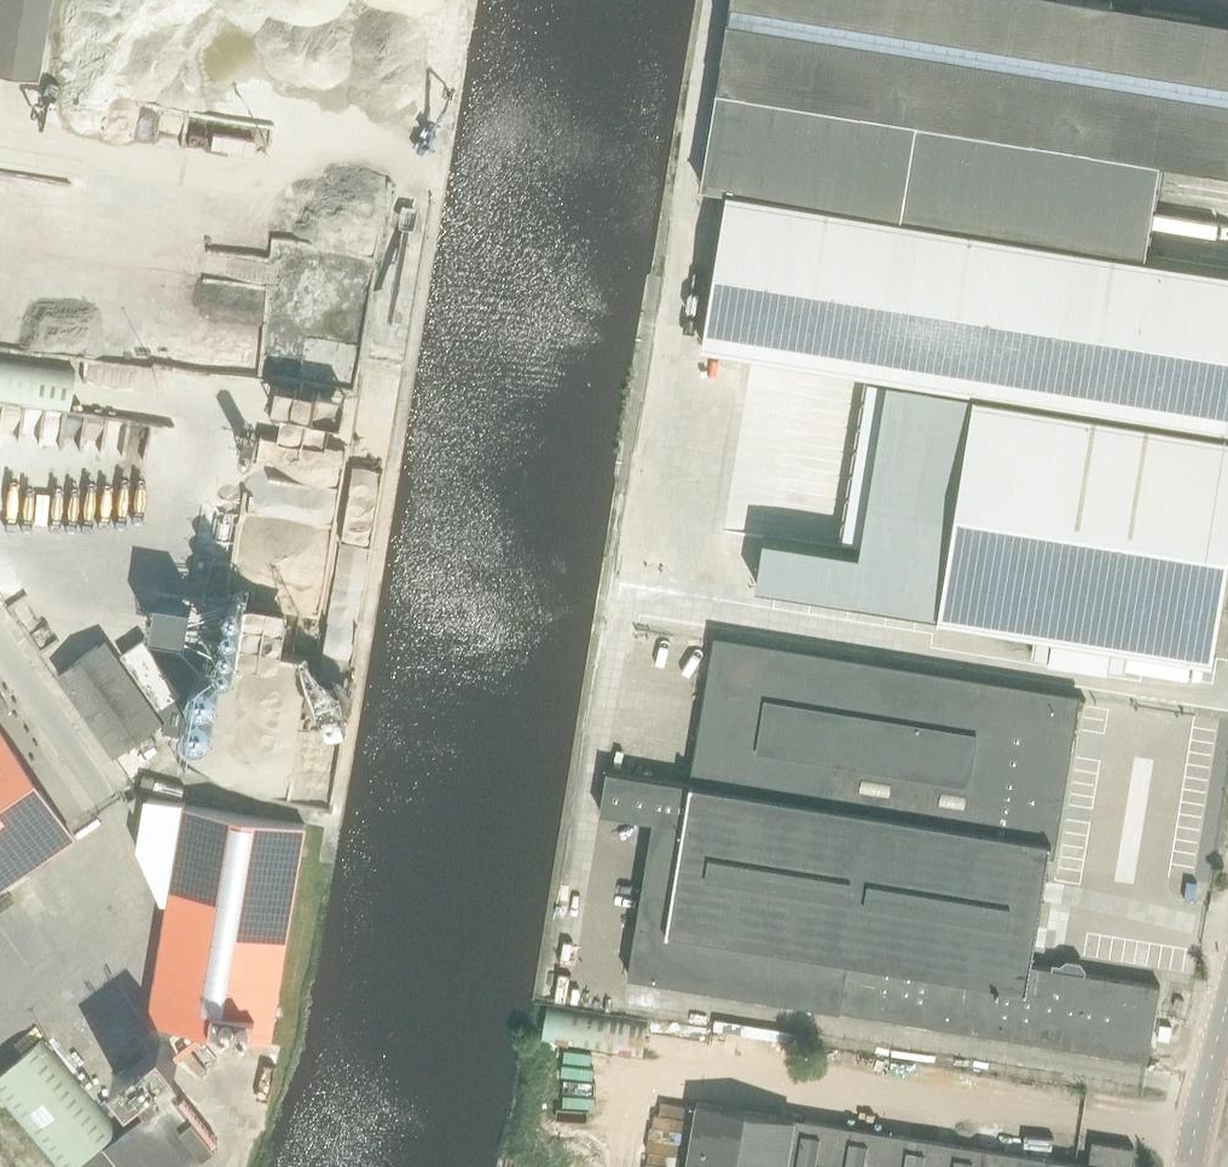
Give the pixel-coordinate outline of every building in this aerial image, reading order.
[(50,0),(0,0),(0,72),(37,78),(50,0)] [(1145,258),(1161,162),(1227,173),(1227,21),(1096,0),(730,0),(700,186),(703,186),(701,201),(719,204),(721,189),(726,190),(701,345),(803,361),(801,376),(843,382),(845,368),(976,390),(1227,431),(1227,272),(1145,258)] [(204,147),(206,136),(190,133),(187,144),(204,147)] [(73,370),(0,358),(0,397),(68,407),(73,370)] [(350,407),(351,375),(284,373),(282,425),(334,427),(334,407),(350,407)] [(976,390),(939,614),(1053,633),(1049,661),(1107,671),(1112,642),(1213,658),(1220,613),(1227,559),(1227,431),(976,390)] [(247,640),(284,648),(297,588),(261,580),(247,640)] [(193,598),(158,593),(152,629),(188,634),(193,598)] [(121,654),(159,709),(182,693),(143,638),(121,654)] [(1074,971),(1068,970),(1031,964),(1034,948),(1052,839),(1049,839),(1055,806),(1059,807),(1074,711),(1076,700),(1084,701),(1085,701),(1086,698),(714,640),(690,783),(687,783),(667,779),(666,779),(653,777),(636,774),(609,770),(609,769),(607,769),(600,811),(601,812),(601,811),(653,819),(684,824),(673,893),(670,892),(642,888),(628,976),(629,976),(629,975),(661,980),(795,1002),(816,1005),(833,1008),(904,1019),(931,1024),(1148,1059),(1148,1057),(1146,1056),(1158,986),(1159,987),(1160,984),(1150,983),(1084,972),(1074,971)] [(113,754),(161,720),(106,641),(58,674),(113,754)] [(38,788),(0,733),(0,883),(69,835),(69,836),(71,835),(38,788)] [(142,777),(140,788),(153,790),(154,779),(142,777)] [(144,805),(137,796),(128,802),(134,811),(144,805)] [(305,825),(297,823),(186,805),(151,1020),(270,1039),(305,825)] [(648,1017),(551,1000),(546,1032),(643,1048),(648,1017)] [(0,1069),(0,1166),(189,1166),(215,1147),(172,1092),(142,1116),(107,1072),(126,1057),(83,1003),(0,1069)] [(849,1127),(793,1118),(793,1117),(698,1102),(688,1166),(1129,1166),(1132,1149),(1134,1149),(1134,1147),(1092,1140),(1088,1165),(849,1127)]
